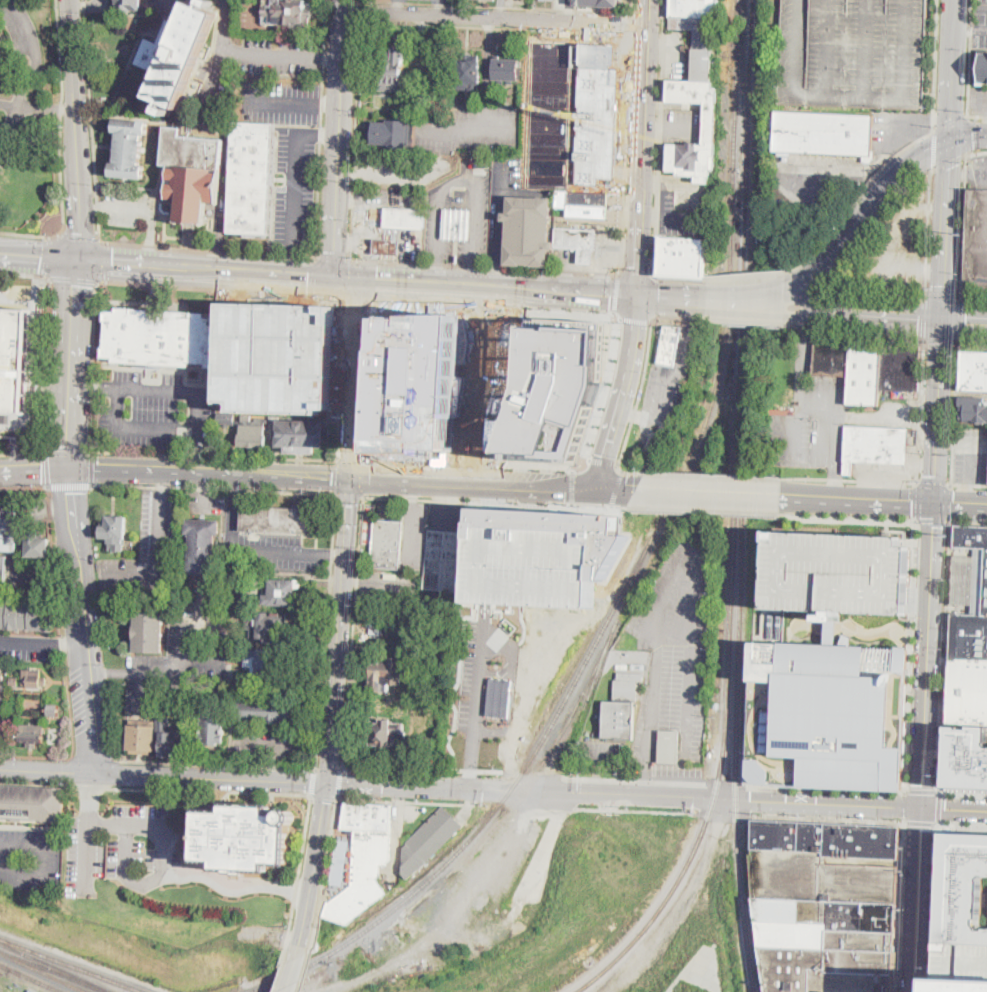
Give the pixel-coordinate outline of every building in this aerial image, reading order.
[(117,10),(117,0),(142,0),(141,11),(117,10)] [(202,7),(204,0),(212,0),(215,1),(212,7),(207,4),(206,8),(218,14),(188,89),(194,92),(191,101),(184,98),(180,109),(167,103),(165,106),(171,109),(168,115),(158,111),(163,102),(150,96),(159,73),(136,63),(146,38),(157,43),(167,19),(179,23),(189,1),(189,0),(202,0),(202,7)] [(264,23),(265,0),(274,0),(307,0),(307,6),(312,6),(312,18),(310,18),(309,29),(289,28),(289,24),(264,23)] [(670,29),(671,0),(721,0),(720,19),(715,19),(712,83),(693,82),(695,30),(670,29)] [(780,105),(784,0),(929,0),(925,111),(780,105)] [(406,35),(404,80),(406,80),(405,92),(381,91),(381,83),(371,82),(372,62),(382,62),(383,51),(394,52),(395,35),(406,35)] [(574,44),(533,42),(529,183),(573,185),(579,69),(573,69),(574,44)] [(574,44),(573,69),(579,69),(573,185),(615,187),(620,67),(616,67),(617,46),(574,44)] [(981,52),(986,52),(986,82),(984,82),(984,84),(978,84),(981,52)] [(481,55),(479,92),(454,90),(456,54),(481,55)] [(520,60),(519,81),(513,80),(513,84),(499,84),(499,80),(493,80),(494,59),(520,60)] [(9,77),(0,77),(0,63),(9,63),(9,77)] [(712,83),(715,83),(714,88),(718,88),(715,170),(712,170),(712,177),(710,177),(709,184),(697,183),(697,177),(678,176),(679,172),(668,171),(669,144),(688,145),(688,142),(699,143),(699,145),(704,145),(705,137),(706,109),(706,103),(668,102),(668,81),(693,82),(712,83)] [(875,151),(874,163),(864,163),(864,156),(773,152),(775,111),(874,116),(872,151),(875,151)] [(149,121),(148,135),(144,135),(141,164),(145,164),(144,179),(110,176),(111,162),(115,163),(118,132),(114,132),(115,119),(149,121)] [(409,120),(409,126),(412,126),(411,149),(386,147),(386,144),(368,143),(368,136),(373,136),(374,122),(388,122),(388,119),(409,120)] [(269,237),(240,236),(240,232),(228,231),(232,121),(273,122),(269,237)] [(213,125),(212,139),(224,140),(219,204),(207,203),(205,223),(177,221),(179,200),(167,199),(170,165),(162,165),(165,127),(182,128),(182,122),(213,125)] [(967,188),(964,289),(986,290),(986,188),(967,188)] [(609,219),(562,217),(562,208),(557,208),(558,191),(610,194),(609,219)] [(552,199),(550,241),(555,242),(555,250),(549,250),(549,267),(532,267),(532,265),(522,264),(522,266),(506,265),(508,221),(502,221),(503,213),(508,213),(509,197),(552,199)] [(425,210),(424,229),(384,227),(385,208),(425,210)] [(472,211),(470,240),(443,239),(444,209),(472,211)] [(598,230),(597,250),(594,250),(593,264),(579,264),(579,249),(555,248),(556,228),(598,230)] [(709,239),(708,274),(708,275),(658,273),(660,237),(709,239)] [(400,239),(400,255),(374,254),(375,238),(400,239)] [(168,301),(168,309),(188,310),(188,302),(168,301)] [(333,304),(222,302),(220,400),(231,400),(231,411),(318,413),(318,402),(331,403),(333,304)] [(217,314),(214,364),(191,362),(191,367),(114,362),(114,358),(103,358),(106,311),(118,312),(118,308),(217,314)] [(20,438),(0,437),(0,309),(33,310),(32,350),(38,351),(36,405),(40,405),(39,425),(34,425),(20,438)] [(382,316),(412,317),(412,314),(463,314),(455,450),(427,448),(426,453),(376,452),(382,316)] [(530,324),(527,384),(516,420),(505,451),(510,451),(508,459),(577,464),(602,383),(603,364),(605,364),(607,328),(530,324)] [(682,327),(675,366),(658,363),(665,326),(682,327)] [(505,331),(519,335),(515,348),(501,344),(505,331)] [(816,339),(852,340),(850,375),(815,373),(816,339)] [(852,340),(883,342),(881,387),(880,404),(848,403),(850,375),(852,340)] [(883,342),(881,387),(919,389),(921,344),(883,342)] [(986,392),(986,352),(965,351),(964,391),(986,392)] [(986,404),(986,423),(965,422),(965,418),(959,418),(960,397),(986,398),(986,404)] [(252,415),(252,423),(242,422),(243,414),(252,415)] [(330,429),(330,440),(325,440),(325,448),(316,448),(316,454),(287,454),(287,447),(277,447),(278,440),(269,440),(270,416),(279,417),(278,421),(325,421),(324,429),(330,429)] [(268,419),(267,424),(265,424),(263,448),(256,448),(255,452),(250,452),(250,447),(239,447),(240,425),(255,425),(256,418),(268,419)] [(908,465),(855,462),(854,475),(846,474),(848,426),(910,429),(908,465)] [(316,535),(241,531),(242,506),(317,510),(316,535)] [(595,580),(605,581),(630,534),(619,534),(620,514),(490,508),(472,507),(472,526),(490,527),(597,532),(595,580)] [(16,551),(0,550),(0,511),(18,511),(16,551)] [(127,517),(127,539),(124,539),(124,552),(113,551),(113,543),(110,543),(110,539),(101,538),(101,526),(104,526),(104,516),(127,517)] [(221,521),(220,535),(217,535),(215,576),(213,576),(213,582),(203,581),(203,575),(188,574),(190,534),(186,534),(187,519),(221,521)] [(403,522),(400,570),(372,568),(375,520),(403,522)] [(955,525),(986,526),(986,547),(975,547),(955,546),(955,525)] [(472,526),(467,600),(486,601),(594,607),(595,580),(597,532),(490,527),(472,526)] [(429,528),(424,587),(459,589),(463,531),(429,528)] [(766,607),(769,539),(769,530),(779,531),(900,536),(900,546),(910,547),(909,569),(907,614),(839,610),(839,621),(836,621),(825,621),(820,621),(820,610),(766,607)] [(50,538),(49,557),(28,557),(29,532),(40,532),(40,538),(50,538)] [(985,614),(986,547),(986,726),(948,725),(952,612),(972,613),(985,614)] [(28,578),(41,580),(41,574),(46,575),(48,562),(30,560),(28,578)] [(243,574),(242,586),(228,586),(229,573),(243,574)] [(302,580),(302,589),(296,588),(296,598),(302,598),(301,609),(293,608),(293,606),(264,605),(265,580),(270,580),(270,579),(302,580)] [(53,631),(0,629),(0,602),(55,605),(53,631)] [(287,643),(264,643),(264,639),(249,638),(249,629),(246,629),(246,612),(273,613),(273,615),(288,616),(287,643)] [(164,614),(163,653),(134,652),(135,636),(131,636),(132,629),(135,629),(135,613),(164,614)] [(908,648),(907,671),(904,747),(903,788),(801,783),(772,782),(756,782),(747,782),(747,774),(748,758),(751,681),(752,642),(784,643),(824,644),(825,631),(825,621),(836,621),(836,628),(835,645),(866,646),(897,647),(908,648)] [(287,650),(286,677),(281,676),(281,679),(257,678),(258,668),(245,668),(246,651),(258,651),(258,649),(287,650)] [(403,658),(402,685),(392,685),(391,693),(372,692),(373,661),(390,662),(391,658),(403,658)] [(46,677),(46,686),(40,685),(40,688),(28,687),(28,680),(23,680),(23,670),(41,671),(41,677),(46,677)] [(643,673),(643,681),(638,681),(637,702),(635,702),(634,739),(603,739),(603,701),(614,701),(614,680),(618,680),(618,673),(643,673)] [(18,676),(18,685),(15,684),(15,687),(11,687),(11,684),(10,684),(10,676),(18,676)] [(306,724),(236,721),(237,698),(307,701),(306,724)] [(59,705),(59,716),(48,716),(49,705),(59,705)] [(225,710),(224,734),(226,734),(226,743),(219,743),(219,746),(207,745),(207,742),(201,742),(201,732),(203,732),(204,709),(225,710)] [(190,726),(189,752),(173,752),(173,757),(161,757),(162,734),(157,734),(158,713),(170,713),(169,725),(190,726)] [(407,720),(406,749),(401,749),(401,751),(396,751),(396,756),(379,755),(379,754),(365,753),(366,734),(362,734),(363,720),(381,721),(381,719),(407,720)] [(155,721),(153,754),(128,753),(130,720),(155,721)] [(44,726),(43,743),(36,743),(36,747),(28,747),(28,743),(21,742),(21,725),(44,726)] [(946,790),(986,792),(986,727),(948,725),(946,790)] [(62,728),(49,729),(49,743),(63,743),(62,728)] [(679,731),(678,763),(659,763),(659,731),(679,731)] [(63,822),(0,819),(0,785),(65,788),(63,822)] [(345,803),(357,804),(393,805),(391,860),(385,865),(381,865),(380,883),(388,894),(346,925),(322,917),(328,901),(330,902),(352,886),(353,830),(341,830),(345,803)] [(198,812),(196,861),(216,862),(216,870),(230,870),(230,873),(240,874),(240,870),(268,872),(268,864),(289,864),(290,824),(294,823),(295,820),(295,816),(293,813),(291,811),(286,811),(282,814),(271,814),(271,807),(251,806),(251,808),(244,807),(243,806),(225,805),(224,813),(198,812)] [(428,864),(408,880),(406,877),(403,874),(404,848),(408,845),(406,843),(444,806),(456,819),(463,825),(464,826),(460,830),(459,831),(427,862),(428,864)] [(899,867),(893,991),(767,991),(753,898),(750,855),(753,855),(753,820),(901,826),(899,859),(828,856),(828,864),(899,867)] [(944,831),(986,832),(986,876),(986,921),(986,991),(937,991),(939,941),(944,831)] [(350,841),(349,849),(346,849),(345,857),(348,858),(346,866),(344,866),(342,875),(345,875),(344,884),(331,882),(333,873),(334,873),(336,865),(334,865),(336,856),(337,856),(339,848),(337,847),(338,838),(350,841)]
